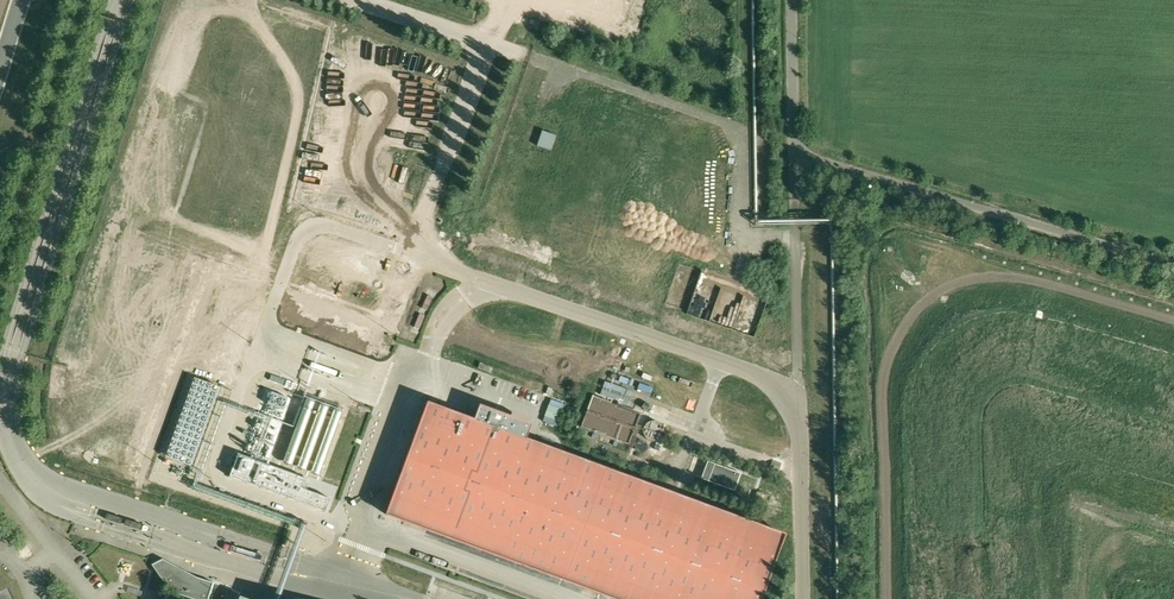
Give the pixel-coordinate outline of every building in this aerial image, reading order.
[(542,131),(536,146),(550,150),(556,135),(542,131)] [(529,425),(478,407),(474,420),(426,403),(386,514),(616,598),(760,598),(784,535),(525,439),(529,425)] [(558,422),(562,410),(549,405),(545,417),(558,422)] [(714,463),(707,481),(734,491),(741,473),(714,463)] [(152,565),(170,592),(194,598),(208,598),(213,582),(197,578),(162,559),(152,565)]
